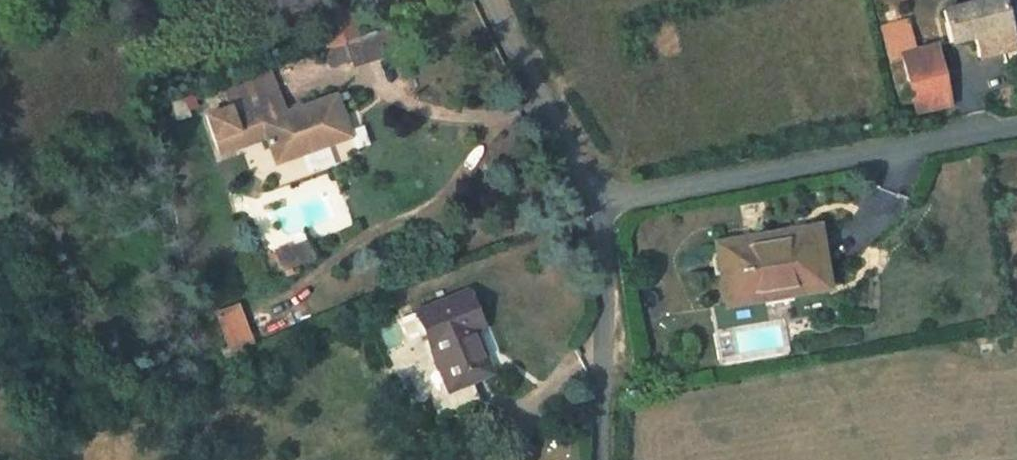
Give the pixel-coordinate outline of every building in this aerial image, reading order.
[(1008,0),(974,0),(949,8),(959,38),(980,32),(987,53),(1012,45),(1016,44),(1016,28),(1008,0)] [(1016,28),(1016,0),(1008,0),(1016,28)] [(950,96),(936,43),(926,45),(918,16),(881,23),(890,58),(900,55),(911,104),(950,96)] [(348,136),(334,91),(283,107),(277,87),(204,113),(215,143),(239,135),(237,129),(259,122),(265,137),(273,160),(348,136)] [(218,152),(265,137),(259,122),(237,129),(239,135),(215,143),(218,152)] [(824,280),(813,221),(716,239),(727,297),(824,280)] [(283,269),(318,259),(312,240),(277,249),(283,269)] [(483,377),(460,321),(471,316),(461,291),(409,312),(441,394),(483,377)] [(253,344),(239,304),(220,312),(230,342),(222,346),(226,355),(253,344)]
